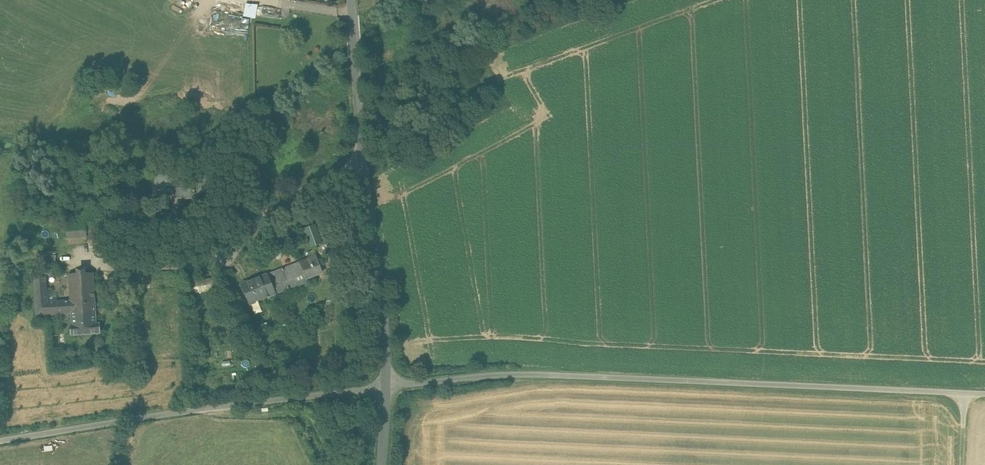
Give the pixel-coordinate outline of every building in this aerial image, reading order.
[(233,172),(225,177),(228,182),(236,177),(233,172)] [(210,175),(205,176),(207,190),(214,189),(212,175),(210,175)] [(229,187),(217,186),(215,203),(228,204),(229,187)] [(86,223),(66,224),(67,238),(87,236),(86,223)] [(301,262),(267,275),(272,285),(272,286),(305,273),(306,278),(322,272),(315,254),(309,257),(310,260),(301,263),(301,262)] [(93,273),(69,274),(70,301),(47,302),(46,276),(34,277),(37,316),(71,313),(71,316),(96,315),(93,273)] [(268,275),(242,285),(249,302),(273,292),(271,286),(272,285),(268,275)] [(96,315),(71,316),(72,325),(70,325),(71,335),(101,333),(100,323),(96,323),(96,315)]
